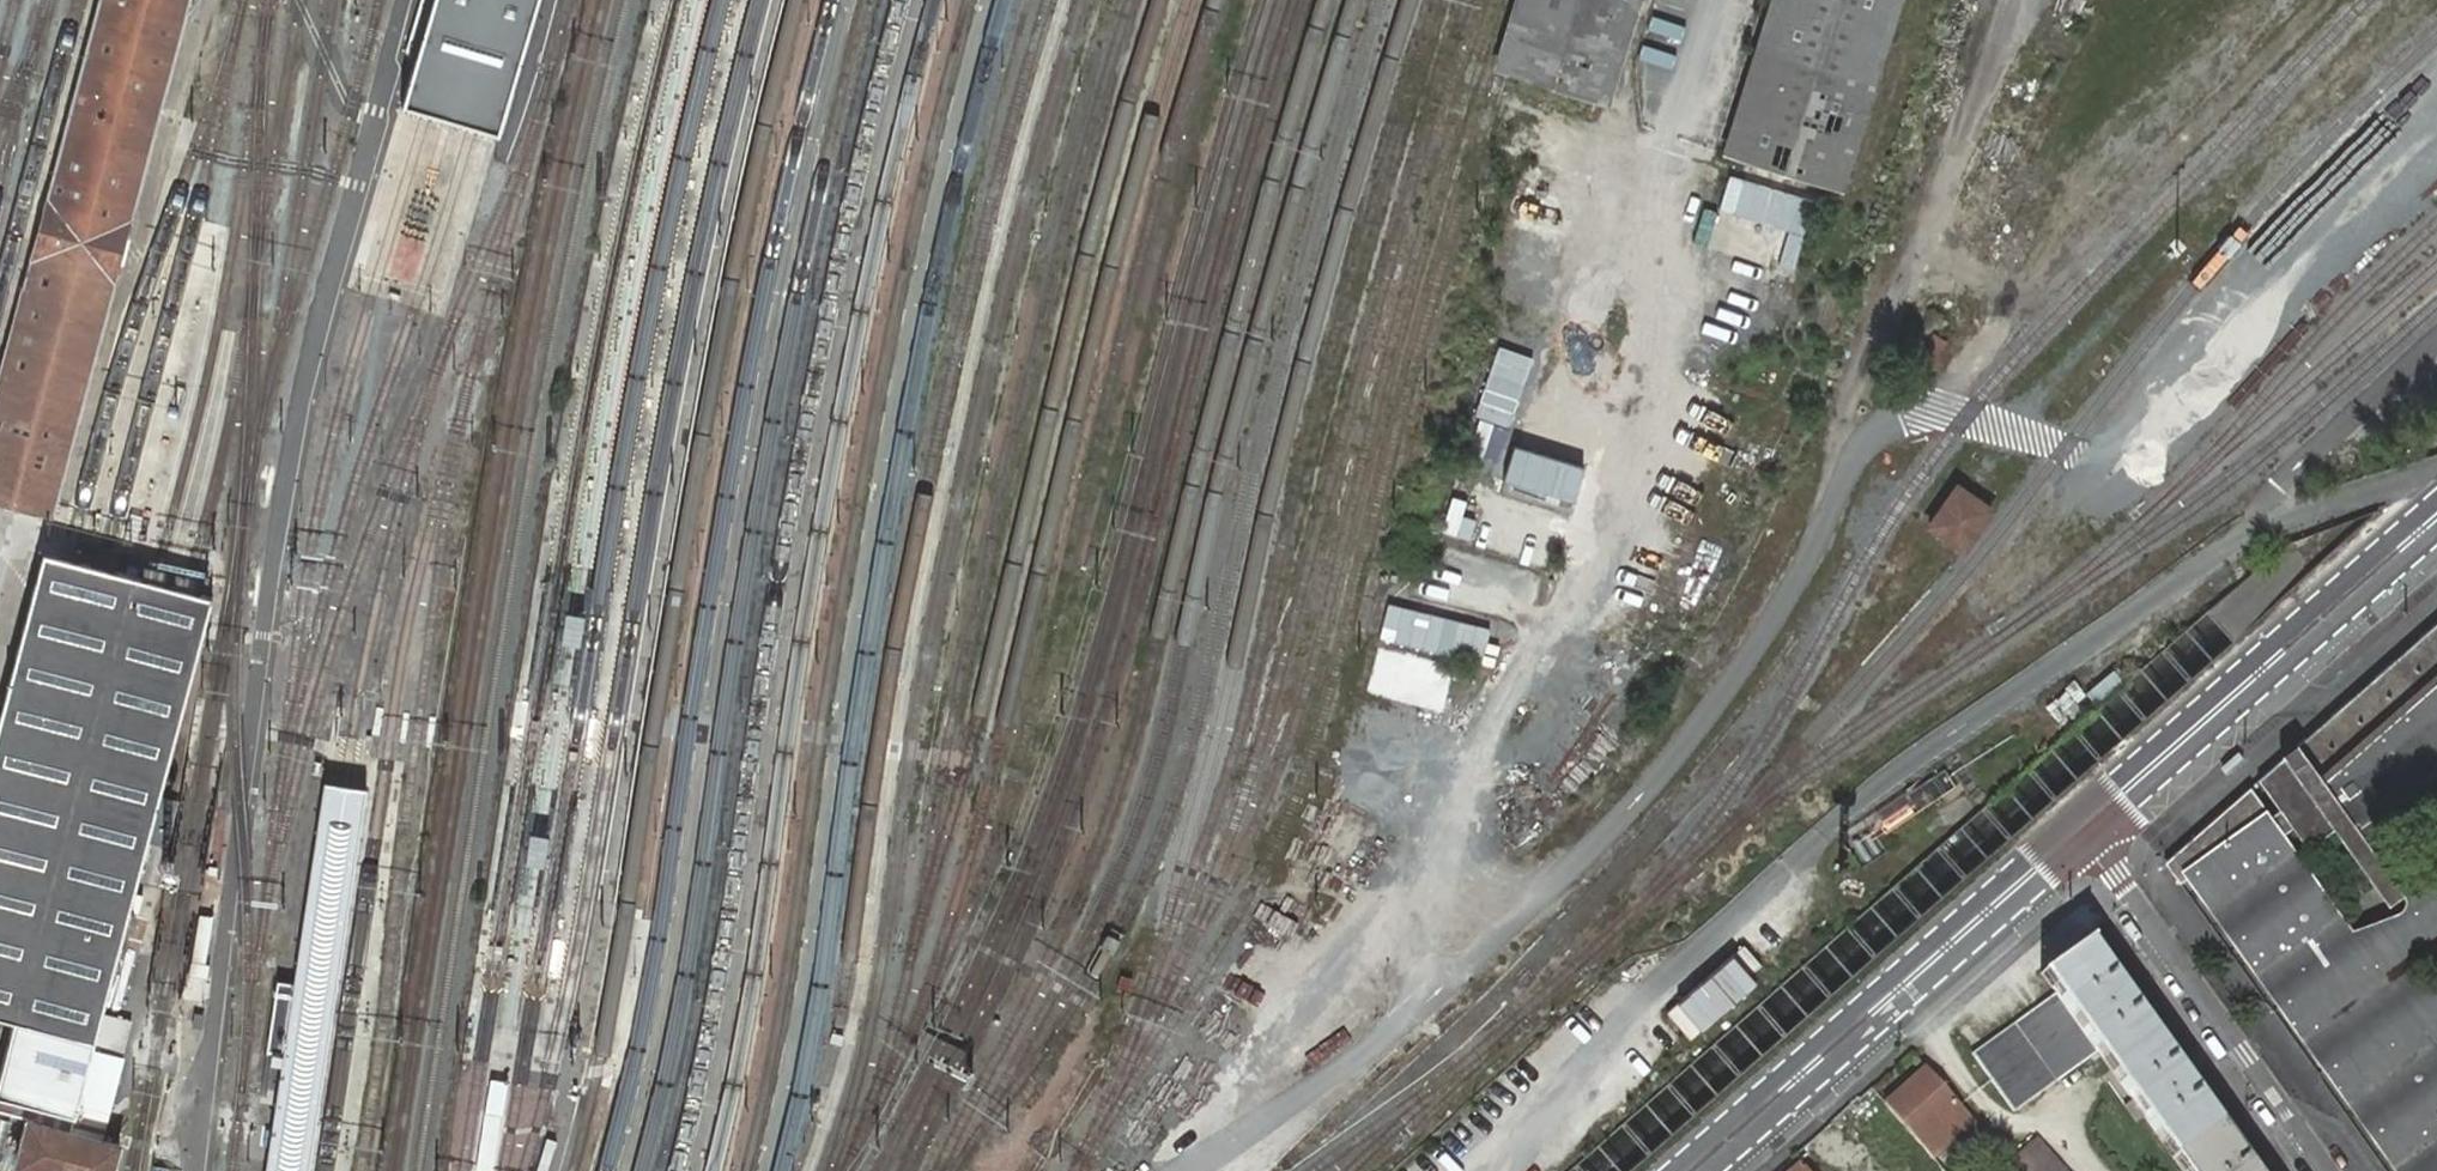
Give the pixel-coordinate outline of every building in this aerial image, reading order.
[(49,513),(188,0),(103,0),(0,388),(0,500),(49,513)] [(403,109),(501,137),(542,0),(436,0),(403,109)] [(1506,80),(1593,107),(1627,0),(1531,0),(1506,80)] [(1735,157),(1828,185),(1886,0),(1784,0),(1735,157)] [(1805,266),(1822,198),(1790,191),(1774,258),(1805,266)] [(1504,331),(1493,368),(1538,382),(1549,346),(1504,331)] [(1965,554),(1997,512),(1960,485),(1928,528),(1965,554)] [(1446,531),(1460,535),(1468,501),(1454,498),(1446,531)] [(211,597),(189,591),(156,583),(104,569),(70,560),(44,553),(0,721),(0,1017),(15,1021),(0,1077),(0,1095),(74,1114),(211,597)] [(1390,602),(1381,639),(1483,666),(1493,629),(1390,602)] [(2165,863),(2180,884),(2184,880),(2193,873),(2265,973),(2276,964),(2281,970),(2261,984),(2281,1011),(2301,997),(2323,1029),(2320,1031),(2317,1033),(2314,1037),(2312,1041),(2311,1046),(2312,1052),(2314,1057),(2326,1074),(2334,1069),(2406,1170),(2436,1170),(2436,1062),(2345,931),(2352,929),(2284,835),(2291,830),(2308,851),(2335,831),(2386,904),(2403,893),(2358,829),(2379,815),(2436,774),(2436,622),(2258,781),(2278,810),(2270,816),(2265,809),(2249,787),(2165,863)] [(2222,767),(2228,775),(2246,758),(2240,751),(2222,767)] [(326,779),(267,1170),(310,1170),(368,786),(326,779)] [(2379,815),(2358,829),(2403,893),(2404,899),(2403,905),(2399,911),(2352,929),(2345,931),(2436,1062),(2436,939),(2433,934),(2436,931),(2436,890),(2428,886),(2379,815)] [(2251,1168),(2188,1079),(2181,1069),(2127,994),(2120,984),(2088,939),(2041,972),(2055,992),(2097,1051),(2117,1079),(2183,1170),(2253,1170),(2251,1168)] [(1744,944),(1668,1009),(1693,1038),(1769,974),(1744,944)] [(2097,1051),(2055,992),(1971,1052),(2014,1111),(2097,1051)] [(115,1016),(109,1047),(127,1050),(132,1019),(115,1016)] [(1913,1053),(1908,1058),(1920,1072),(1925,1067),(1913,1053)] [(1963,1109),(1925,1067),(1920,1072),(1885,1103),(1923,1146),(1933,1157),(1974,1121),(1963,1109)] [(120,1143),(28,1120),(15,1167),(31,1170),(112,1170),(120,1143)] [(2035,1138),(2009,1160),(2019,1170),(2065,1170),(2035,1138)]
